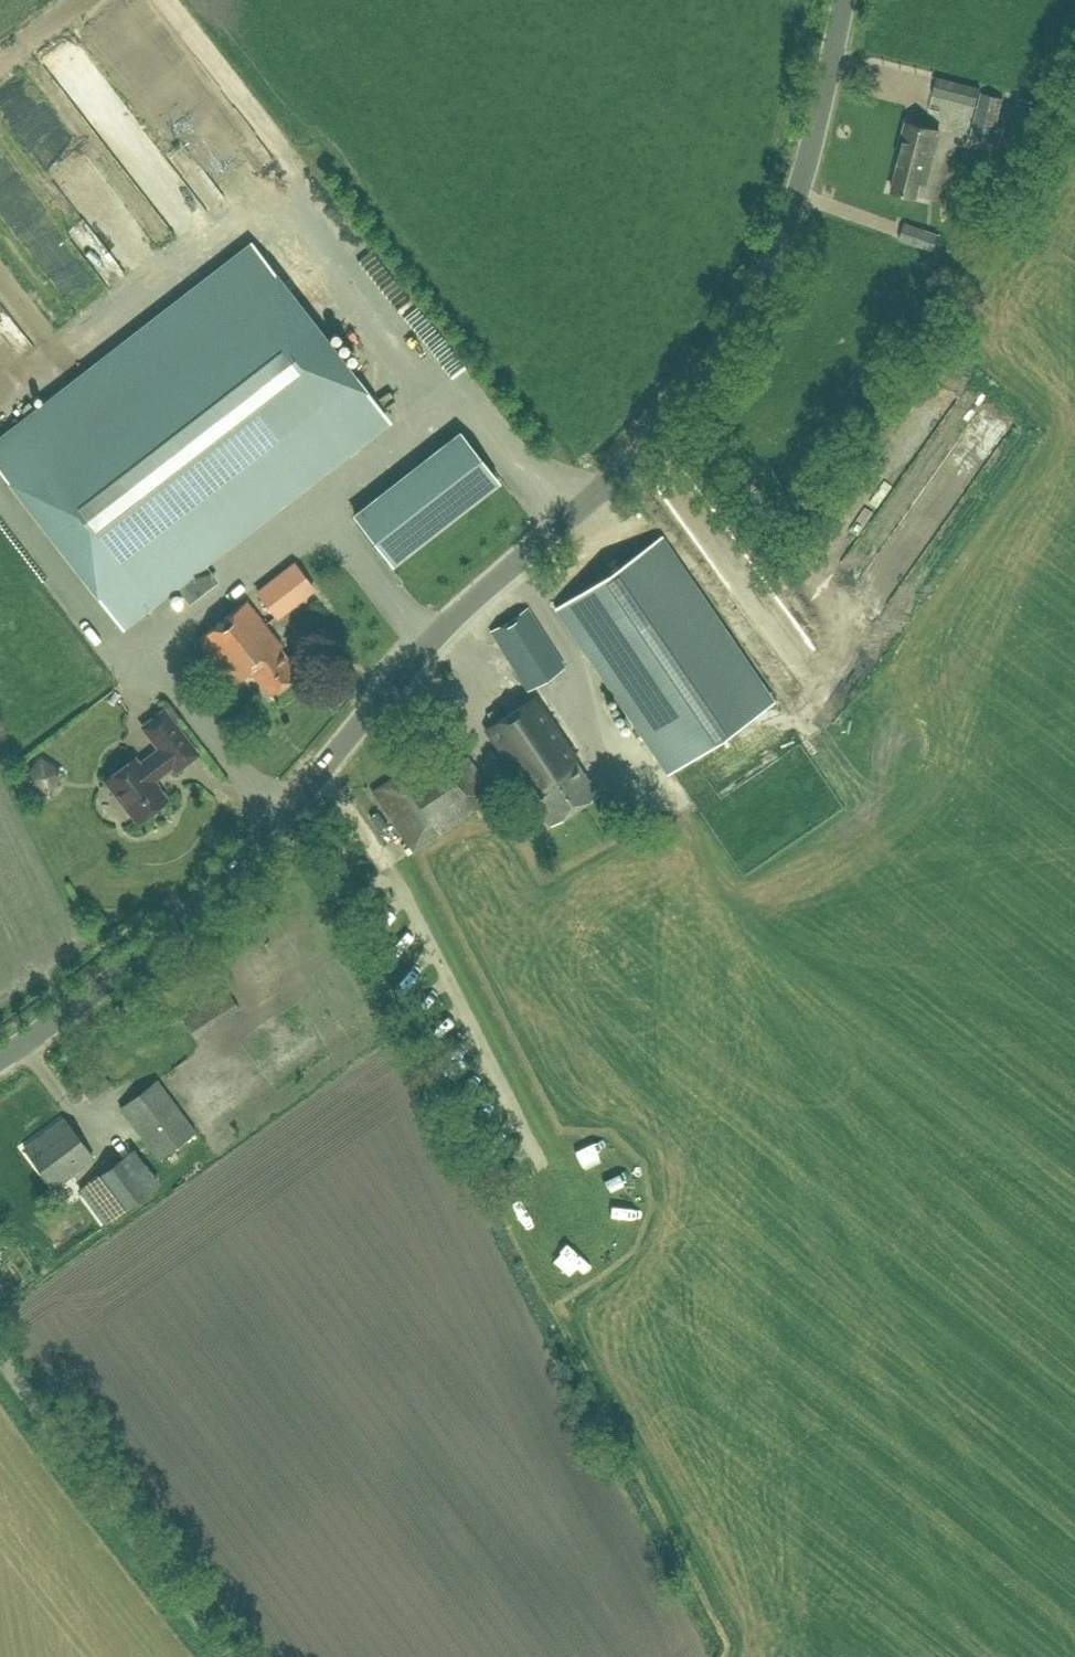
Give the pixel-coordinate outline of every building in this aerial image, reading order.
[(73,86),(92,76),(73,39),(54,48),(73,86)] [(958,101),(961,88),(935,83),(932,95),(958,101)] [(1003,99),(980,93),(977,106),(970,137),(992,142),(1003,99)] [(938,131),(910,124),(905,122),(897,152),(901,153),(891,191),(915,197),(919,182),(925,183),(938,131)] [(58,221),(28,242),(68,299),(97,278),(58,221)] [(939,234),(934,233),(905,224),(900,237),(899,240),(934,250),(939,234)] [(214,580),(200,561),(211,552),(211,553),(384,419),(251,247),(65,391),(65,392),(0,443),(0,468),(95,591),(96,591),(98,593),(100,596),(103,598),(106,600),(109,602),(112,603),(121,606),(125,606),(128,606),(132,606),(135,605),(139,604),(142,603),(145,602),(148,600),(151,598),(167,585),(167,586),(170,583),(174,589),(176,588),(186,601),(187,599),(188,600),(214,580)] [(390,562),(495,480),(460,434),(354,516),(390,562)] [(925,521),(917,538),(933,545),(940,528),(925,521)] [(660,538),(557,608),(667,771),(770,701),(660,538)] [(293,563),(257,592),(276,617),(313,588),(293,563)] [(266,691),(295,669),(277,646),(279,644),(246,600),(197,638),(230,680),(247,667),(266,691)] [(527,689),(563,666),(527,609),(491,632),(527,689)] [(573,754),(566,744),(534,696),(485,729),(550,824),(596,793),(571,756),(573,754)] [(178,728),(162,708),(140,724),(156,745),(159,749),(138,765),(133,758),(105,779),(137,820),(164,799),(150,781),(171,765),(175,770),(197,753),(178,728)] [(756,764),(776,751),(755,718),(735,731),(756,764)] [(414,850),(493,793),(466,755),(448,768),(433,747),(371,790),(414,850)] [(36,757),(24,785),(66,802),(77,775),(36,757)] [(226,988),(181,1018),(194,1036),(238,1007),(226,988)] [(158,1158),(195,1130),(156,1079),(119,1107),(158,1158)] [(53,1187),(92,1157),(62,1118),(23,1147),(53,1187)] [(106,1221),(158,1181),(133,1147),(80,1187),(106,1221)]
